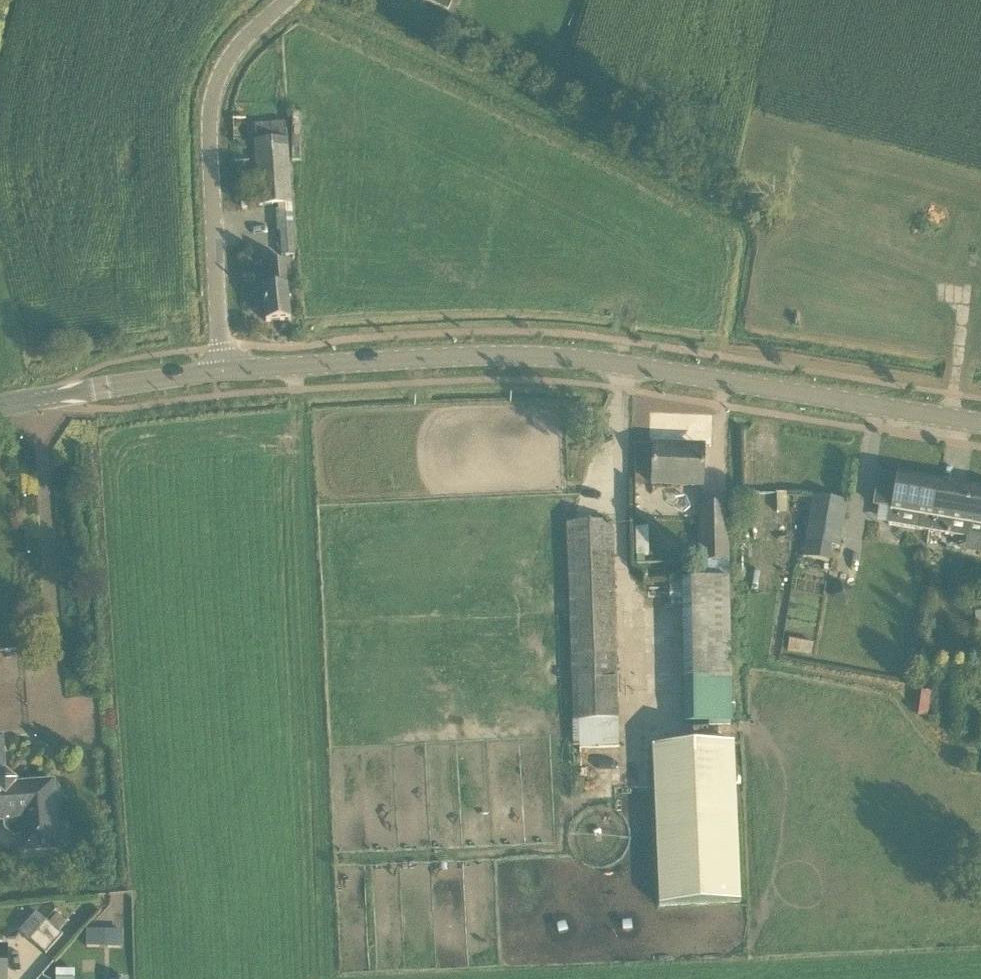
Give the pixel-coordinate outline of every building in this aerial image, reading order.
[(421,0),(448,12),(453,0),(421,0)] [(259,205),(277,204),(278,214),(275,214),(276,232),(279,232),(281,255),(294,255),(291,203),(286,139),(285,121),(254,124),(254,141),(259,205)] [(288,300),(285,261),(260,263),(265,322),(290,320),(288,300)] [(653,464),(652,485),(701,488),(702,473),(703,453),(705,453),(705,444),(671,443),(671,445),(654,444),(653,464)] [(879,473),(873,507),(890,510),(888,525),(917,530),(929,532),(931,517),(934,518),(940,482),(896,474),(896,476),(879,473)] [(929,532),(942,534),(967,538),(968,535),(980,537),(980,489),(950,484),(940,482),(934,518),(931,517),(929,532)] [(813,496),(805,541),(838,547),(846,502),(813,496)] [(701,563),(726,562),(725,505),(700,506),(701,563)] [(573,721),(616,720),(611,524),(568,525),(573,721)] [(731,725),(729,580),(682,580),(684,726),(731,725)] [(717,731),(692,732),(693,745),(718,744),(717,731)] [(693,745),(652,747),(659,906),(739,902),(732,743),(718,744),(693,745)] [(15,824),(18,854),(58,850),(53,785),(1,789),(0,776),(0,825),(15,824)] [(62,937),(57,933),(65,923),(56,916),(49,926),(45,923),(28,943),(44,957),(62,937)] [(123,932),(86,930),(85,947),(122,949),(123,932)]
